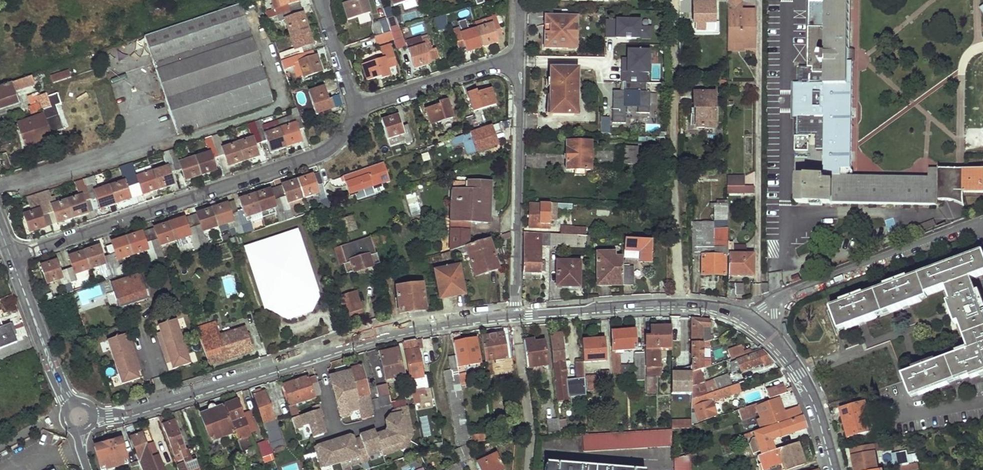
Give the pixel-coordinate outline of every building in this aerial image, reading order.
[(268,18),(273,16),(290,10),(288,4),(297,2),(296,0),(279,0),(281,7),(266,12),(268,18)] [(348,20),(370,13),(367,0),(358,0),(357,0),(343,4),(348,20)] [(405,11),(420,7),(418,0),(413,0),(403,3),(405,11)] [(736,10),(736,2),(742,2),(742,0),(728,0),(728,42),(744,42),(744,45),(755,45),(755,10),(741,10),(736,10)] [(797,203),(939,207),(940,202),(947,203),(950,203),(955,200),(957,196),(958,193),(958,170),(931,170),(930,180),(848,178),(848,171),(852,171),(854,64),(849,63),(851,0),(827,0),(827,1),(811,1),(809,67),(801,67),(800,84),(796,85),(795,116),(799,116),(799,133),(818,134),(817,149),(826,149),(825,177),(798,176),(797,203)] [(290,10),(301,7),(300,1),(297,2),(288,4),(290,10)] [(697,24),(697,30),(714,31),(715,1),(695,1),(694,23),(697,24)] [(144,36),(177,134),(272,102),(240,4),(144,36)] [(290,10),(292,17),(301,14),(303,13),(301,7),(290,10)] [(285,19),(290,34),(308,28),(306,21),(303,21),(301,14),(292,17),(290,10),(273,16),(274,19),(278,18),(279,20),(285,19)] [(387,19),(391,32),(398,29),(394,13),(386,16),(387,19)] [(434,18),(438,32),(447,28),(443,15),(434,18)] [(550,40),(545,40),(544,48),(568,49),(568,39),(578,40),(578,25),(575,25),(575,16),(550,16),(550,40)] [(477,30),(483,49),(490,47),(489,43),(497,41),(494,32),(500,30),(497,18),(490,20),(491,25),(477,30)] [(373,30),(375,36),(391,32),(387,19),(380,22),(381,28),(373,30)] [(607,19),(606,37),(651,37),(651,26),(641,26),(641,19),(607,19)] [(371,24),(373,30),(381,28),(380,22),(371,24)] [(279,54),(281,61),(304,53),(302,47),(311,44),(308,36),(311,35),(308,28),(290,34),(295,49),(279,54)] [(393,39),(395,48),(404,46),(398,29),(391,32),(393,39)] [(454,31),(459,49),(466,47),(466,50),(474,48),(475,51),(483,49),(477,30),(462,34),(460,29),(454,31)] [(375,36),(374,37),(376,44),(393,39),(391,32),(375,36)] [(433,51),(431,44),(429,39),(421,42),(420,40),(407,43),(414,69),(422,66),(421,63),(429,62),(429,63),(436,61),(433,51)] [(578,40),(568,39),(568,49),(577,49),(578,40)] [(381,79),(390,77),(387,67),(396,65),(390,45),(381,48),(384,59),(362,65),(367,80),(375,78),(380,77),(381,79)] [(614,122),(627,123),(627,105),(640,105),(640,113),(652,113),(652,92),(649,92),(649,82),(647,82),(647,72),(650,72),(650,50),(628,49),(628,62),(623,62),(623,81),(627,81),(627,91),(615,90),(614,122)] [(299,62),(303,77),(322,71),(319,63),(317,64),(315,56),(306,59),(304,53),(281,61),(284,67),(299,62)] [(549,96),(549,115),(578,116),(578,69),(547,68),(548,80),(542,80),(543,88),(547,88),(547,95),(549,96)] [(17,101),(14,90),(35,83),(34,80),(43,78),(41,71),(0,85),(0,107),(17,101)] [(309,91),(316,113),(331,108),(328,100),(324,86),(309,91)] [(47,99),(56,97),(53,90),(45,92),(47,99)] [(469,97),(474,112),(496,105),(491,90),(477,95),(469,97)] [(28,106),(31,113),(42,109),(50,107),(47,99),(45,92),(40,94),(39,91),(28,95),(31,105),(28,106)] [(697,109),(697,126),(707,126),(707,120),(715,120),(715,93),(694,93),(694,109),(697,109)] [(18,123),(24,146),(64,133),(56,105),(59,104),(57,96),(56,97),(47,99),(50,107),(42,109),(44,114),(18,123)] [(427,110),(431,125),(454,118),(449,103),(440,106),(427,110)] [(466,118),(471,133),(476,131),(480,130),(475,115),(466,118)] [(383,121),(389,139),(404,135),(407,144),(413,141),(408,126),(403,127),(400,118),(391,121),(391,118),(383,121)] [(602,118),(602,134),(611,134),(611,118),(602,118)] [(255,121),(262,143),(268,141),(271,148),(277,147),(278,149),(286,146),(281,129),(266,133),(261,119),(255,121)] [(238,143),(244,161),(252,158),(251,155),(258,153),(256,145),(262,143),(255,121),(248,124),(252,139),(238,143)] [(281,129),(286,146),(295,144),(294,141),(301,138),(299,130),(304,129),(303,126),(302,122),(281,129)] [(463,143),(468,155),(497,145),(492,129),(487,130),(486,128),(480,130),(476,131),(478,134),(457,140),(457,138),(453,139),(455,145),(463,143)] [(212,136),(219,157),(225,155),(228,163),(235,161),(236,163),(244,161),(238,143),(224,148),(219,134),(212,136)] [(195,157),(201,175),(208,173),(208,169),(215,167),(213,159),(219,157),(212,136),(205,138),(210,152),(195,157)] [(567,142),(566,169),(575,169),(585,170),(591,170),(591,143),(581,142),(581,139),(578,139),(578,142),(567,142)] [(169,150),(176,171),(183,169),(186,177),(193,175),(194,177),(201,175),(195,157),(181,161),(177,147),(169,150)] [(622,159),(623,165),(635,165),(635,147),(616,147),(616,159),(622,159)] [(152,171),(158,189),(167,186),(166,183),(172,182),(170,173),(176,171),(169,150),(162,152),(167,167),(152,171)] [(127,164),(133,185),(140,183),(142,191),(149,189),(150,191),(158,189),(152,171),(150,165),(136,170),(133,162),(127,164)] [(343,177),(349,194),(390,181),(384,163),(343,177)] [(110,185),(116,203),(123,201),(123,198),(130,195),(127,187),(133,185),(127,164),(120,166),(125,181),(110,185)] [(966,193),(982,193),(982,166),(982,170),(966,170),(966,193)] [(958,170),(958,193),(963,193),(966,193),(966,170),(958,170)] [(314,178),(316,186),(323,184),(319,173),(313,175),(314,178)] [(87,189),(91,199),(99,197),(101,205),(108,203),(109,205),(116,203),(110,185),(97,189),(92,175),(83,178),(87,189)] [(298,179),(303,197),(318,192),(323,207),(329,205),(323,184),(316,186),(314,178),(306,180),(306,177),(298,179)] [(68,200),(74,217),(81,215),(80,212),(87,210),(86,210),(84,201),(91,199),(87,189),(83,178),(77,180),(82,195),(68,200)] [(280,198),(287,219),(294,216),(289,202),(303,197),(298,179),(290,182),(291,185),(284,187),(287,196),(280,198)] [(133,185),(136,193),(142,191),(140,183),(133,185)] [(127,187),(130,195),(136,193),(133,185),(127,187)] [(276,187),(280,198),(287,196),(284,187),(283,185),(276,187)] [(728,186),(727,194),(757,194),(757,186),(741,186),(728,186)] [(271,191),(274,200),(280,198),(276,187),(270,189),(271,191)] [(65,220),(74,217),(68,200),(53,204),(48,190),(41,192),(48,213),(54,212),(56,220),(64,218),(65,220)] [(256,193),(261,211),(275,207),(280,221),(287,219),(280,198),(274,200),(271,191),(264,194),(263,191),(256,193)] [(27,197),(32,212),(39,210),(41,215),(48,213),(41,192),(27,197)] [(237,212),(244,233),(251,231),(246,216),(261,211),(256,193),(246,196),(247,199),(241,201),(244,210),(237,212)] [(955,200),(950,203),(957,204),(964,207),(963,200),(963,193),(958,193),(957,196),(955,200)] [(91,199),(94,208),(101,205),(99,197),(91,199)] [(241,201),(240,198),(233,200),(237,212),(244,210),(241,201)] [(84,201),(86,210),(94,208),(91,199),(84,201)] [(226,203),(228,206),(231,214),(237,212),(233,200),(226,203)] [(529,205),(529,228),(550,229),(550,216),(556,216),(557,209),(572,210),(573,204),(550,203),(550,205),(529,205)] [(212,208),(218,226),(232,221),(237,235),(238,235),(244,233),(237,212),(231,214),(228,206),(221,208),(220,205),(212,208)] [(702,257),(702,275),(725,276),(725,256),(727,256),(727,242),(727,206),(715,206),(715,223),(691,222),(691,231),(693,232),(693,256),(702,257)] [(218,226),(212,208),(204,210),(205,214),(197,216),(201,225),(195,227),(199,239),(201,247),(207,245),(204,237),(202,230),(218,226)] [(338,212),(345,233),(356,229),(349,209),(338,212)] [(32,212),(24,214),(29,232),(38,229),(37,226),(43,224),(41,215),(39,210),(32,212)] [(48,213),(50,222),(56,220),(54,212),(48,213)] [(41,215),(43,224),(50,222),(48,213),(41,215)] [(191,215),(195,227),(201,225),(197,216),(197,213),(191,215)] [(185,220),(188,229),(195,227),(191,215),(184,217),(185,220)] [(170,222),(176,240),(189,235),(194,250),(201,247),(199,239),(195,227),(188,229),(185,220),(179,222),(178,219),(170,222)] [(469,220),(451,219),(449,251),(454,249),(467,245),(469,220)] [(152,241),(159,261),(166,259),(161,245),(176,240),(170,222),(162,225),(162,228),(155,229),(158,239),(152,241)] [(149,229),(152,241),(158,239),(155,229),(155,227),(149,229)] [(318,289),(298,228),(246,245),(265,306),(276,302),(288,308),(313,301),(318,289)] [(149,229),(143,231),(143,234),(146,242),(152,241),(149,229)] [(454,249),(456,255),(463,253),(464,254),(468,253),(476,277),(498,270),(491,244),(499,241),(500,242),(510,239),(510,232),(467,245),(454,249)] [(142,251),(146,266),(159,261),(152,241),(146,242),(143,234),(136,236),(135,233),(127,236),(133,253),(142,251)] [(524,234),(523,272),(540,273),(541,270),(545,270),(545,261),(542,261),(542,244),(550,244),(550,235),(524,234)] [(230,238),(232,244),(240,242),(238,235),(237,235),(230,238)] [(550,235),(550,244),(588,246),(588,236),(574,235),(561,235),(550,235)] [(110,255),(116,275),(125,272),(123,264),(121,265),(119,258),(133,253),(127,236),(119,239),(120,242),(114,243),(117,253),(110,255)] [(374,242),(372,236),(356,241),(342,245),(344,253),(340,254),(346,273),(347,273),(354,271),(355,273),(374,267),(374,265),(381,263),(378,253),(377,253),(374,242)] [(625,239),(625,251),(639,252),(640,261),(642,262),(642,263),(648,264),(648,262),(652,262),(652,240),(625,239)] [(729,256),(728,276),(752,276),(752,256),(733,255),(733,242),(727,242),(727,256),(729,256)] [(417,246),(421,260),(429,257),(424,244),(417,246)] [(84,250),(90,268),(105,263),(110,278),(116,275),(110,255),(103,257),(100,249),(93,251),(92,248),(84,250)] [(442,253),(443,260),(456,255),(454,249),(449,251),(442,253)] [(67,269),(70,281),(77,279),(75,273),(90,268),(84,251),(77,253),(77,256),(70,258),(73,267),(67,269)] [(597,253),(597,282),(612,282),(612,287),(623,287),(623,286),(623,268),(623,259),(616,259),(616,254),(597,253)] [(832,310),(839,329),(847,327),(848,329),(924,303),(923,301),(949,292),(954,306),(951,307),(959,329),(963,327),(972,351),(905,377),(912,395),(919,393),(920,395),(972,376),(973,379),(982,375),(982,295),(982,293),(977,294),(973,281),(982,277),(982,254),(832,310)] [(112,281),(119,306),(150,296),(143,274),(161,269),(159,261),(146,266),(138,268),(127,272),(128,276),(112,281)] [(41,264),(47,282),(63,277),(64,283),(70,281),(67,269),(61,271),(58,262),(50,264),(50,262),(41,264)] [(557,262),(557,286),(579,286),(579,262),(557,262)] [(435,271),(441,299),(465,295),(460,272),(459,267),(435,271)] [(623,268),(623,286),(634,286),(634,268),(623,268)] [(70,281),(64,283),(67,292),(68,291),(71,290),(73,290),(70,281)] [(397,288),(400,313),(426,311),(422,284),(414,285),(413,283),(406,284),(406,287),(397,288)] [(382,286),(385,295),(391,294),(388,285),(382,286)] [(168,300),(171,310),(184,306),(179,289),(171,292),(171,293),(172,298),(168,300)] [(320,294),(318,289),(313,301),(288,308),(276,302),(265,306),(289,317),(315,309),(320,294)] [(356,290),(340,296),(344,309),(347,308),(349,313),(363,309),(356,290)] [(347,308),(344,309),(347,317),(364,311),(363,309),(349,313),(347,308)] [(198,318),(200,324),(216,320),(213,313),(210,315),(198,318)] [(185,339),(178,317),(159,323),(162,330),(163,336),(160,337),(163,346),(185,339)] [(193,320),(209,362),(253,348),(245,324),(220,332),(216,320),(200,324),(198,318),(193,320)] [(705,330),(712,330),(713,320),(694,318),(693,344),(705,344),(705,330)] [(18,341),(11,323),(0,327),(0,348),(18,341)] [(646,337),(647,368),(645,368),(645,376),(648,376),(654,376),(662,376),(661,367),(656,367),(656,348),(672,347),(672,326),(650,327),(649,337),(646,337)] [(126,331),(108,337),(115,359),(137,352),(134,343),(130,344),(128,338),(126,331)] [(612,333),(614,377),(620,376),(621,351),(636,350),(635,332),(612,333)] [(476,340),(463,342),(461,334),(452,335),(456,356),(458,367),(481,364),(476,340)] [(563,335),(552,336),(555,363),(565,362),(563,335)] [(506,359),(503,336),(481,340),(484,363),(506,359)] [(192,361),(185,339),(163,346),(166,356),(170,355),(171,360),(174,367),(192,361)] [(605,360),(604,339),(583,341),(583,362),(605,360)] [(427,376),(423,377),(415,341),(404,343),(412,379),(409,380),(410,382),(412,393),(415,405),(421,404),(420,396),(426,395),(425,388),(429,388),(427,376)] [(535,343),(535,342),(525,342),(528,368),(547,366),(544,342),(535,343)] [(705,362),(705,344),(693,344),(692,373),(700,370),(702,369),(703,362),(705,362)] [(740,346),(727,351),(729,359),(744,354),(740,346)] [(662,352),(672,352),(672,347),(656,348),(656,367),(661,367),(662,352)] [(398,350),(380,354),(385,374),(403,370),(398,350)] [(764,364),(764,366),(776,361),(776,360),(764,350),(739,360),(741,370),(710,382),(714,393),(738,384),(746,381),(743,372),(764,364)] [(137,352),(115,359),(122,381),(140,375),(138,369),(136,363),(140,362),(137,352)] [(636,354),(636,380),(645,380),(645,376),(645,368),(645,353),(636,354)] [(451,370),(445,371),(457,448),(471,446),(458,367),(456,356),(448,358),(451,370)] [(558,400),(568,399),(565,362),(555,363),(558,400)] [(585,381),(583,362),(576,362),(577,380),(583,380),(585,381)] [(351,370),(359,400),(370,397),(361,365),(351,367),(351,370)] [(351,370),(329,376),(333,389),(335,388),(338,402),(336,402),(340,417),(349,414),(351,412),(359,410),(357,401),(359,400),(351,370)] [(700,370),(692,373),(691,394),(691,400),(709,394),(700,370)] [(610,372),(601,372),(602,384),(610,384),(610,372)] [(671,394),(691,394),(692,373),(690,373),(671,372),(671,394)] [(309,379),(308,376),(285,384),(291,405),(315,397),(309,379)] [(586,377),(587,390),(598,390),(597,376),(586,377)] [(316,377),(309,379),(315,397),(319,396),(321,390),(316,377)] [(584,396),(583,380),(577,380),(573,380),(574,396),(584,396)] [(403,383),(405,394),(412,393),(410,382),(403,383)] [(376,385),(379,397),(389,395),(386,383),(376,385)] [(711,402),(741,391),(738,384),(714,393),(709,394),(691,400),(691,407),(694,407),(700,421),(717,415),(711,402)] [(784,385),(767,391),(770,399),(772,398),(787,393),(784,385)] [(266,390),(254,394),(272,444),(277,443),(276,441),(282,439),(274,419),(276,419),(266,390)] [(395,393),(389,395),(391,403),(397,401),(395,393)] [(389,395),(379,397),(381,406),(391,404),(391,403),(389,395)] [(374,414),(370,397),(359,400),(357,401),(359,410),(362,420),(372,418),(374,414)] [(762,419),(757,420),(761,429),(792,418),(789,409),(784,411),(780,399),(773,401),(772,398),(770,399),(739,411),(742,420),(756,416),(754,412),(758,411),(762,419)] [(237,400),(227,404),(240,439),(239,440),(243,453),(255,448),(249,432),(256,430),(249,412),(243,415),(237,400)] [(867,401),(842,408),(849,436),(870,431),(866,413),(870,412),(867,401)] [(313,406),(314,411),(292,418),(295,428),(309,424),(313,437),(323,434),(325,431),(321,417),(323,416),(319,404),(313,406)] [(201,413),(212,440),(234,432),(224,405),(216,408),(215,406),(212,406),(209,407),(208,410),(208,411),(201,413)] [(342,467),(361,460),(363,462),(369,460),(370,457),(369,454),(383,450),(385,455),(399,450),(411,425),(407,407),(399,409),(393,411),(395,417),(388,419),(386,421),(388,428),(386,431),(377,434),(375,430),(360,435),(360,437),(363,445),(357,447),(354,439),(353,437),(350,435),(314,446),(321,468),(340,462),(342,467)] [(771,441),(808,429),(804,416),(755,433),(754,431),(740,436),(742,441),(754,437),(761,455),(775,450),(771,441)] [(677,420),(677,428),(691,428),(691,426),(691,418),(680,418),(680,420),(677,420)] [(546,422),(547,434),(559,432),(558,420),(546,422)] [(174,421),(164,425),(177,461),(183,460),(185,465),(177,468),(178,469),(200,469),(196,460),(192,461),(191,457),(188,450),(185,451),(174,421)] [(411,425),(399,450),(407,447),(413,435),(411,425)] [(148,431),(129,437),(139,462),(140,465),(142,469),(165,469),(148,431)] [(582,436),(583,451),(672,447),(671,431),(582,436)] [(354,439),(357,447),(363,445),(360,437),(354,439)] [(258,443),(263,457),(273,454),(268,438),(258,443)] [(121,439),(95,447),(102,469),(110,469),(129,463),(121,439)] [(893,446),(890,440),(874,442),(874,444),(852,448),(856,469),(877,469),(879,469),(875,446),(879,445),(880,448),(893,446)] [(445,450),(443,441),(434,442),(436,451),(445,450)] [(805,464),(796,443),(775,450),(761,455),(759,456),(764,469),(769,468),(768,466),(781,462),(784,469),(788,469),(805,464)] [(459,460),(474,455),(471,446),(457,448),(454,449),(459,460)] [(255,448),(243,453),(246,459),(258,454),(255,448)] [(749,448),(742,450),(745,458),(752,456),(749,448)] [(908,450),(893,453),(896,467),(910,464),(908,450)] [(675,469),(692,469),(692,454),(675,460),(675,469)] [(477,463),(480,469),(502,469),(495,455),(477,463)]
